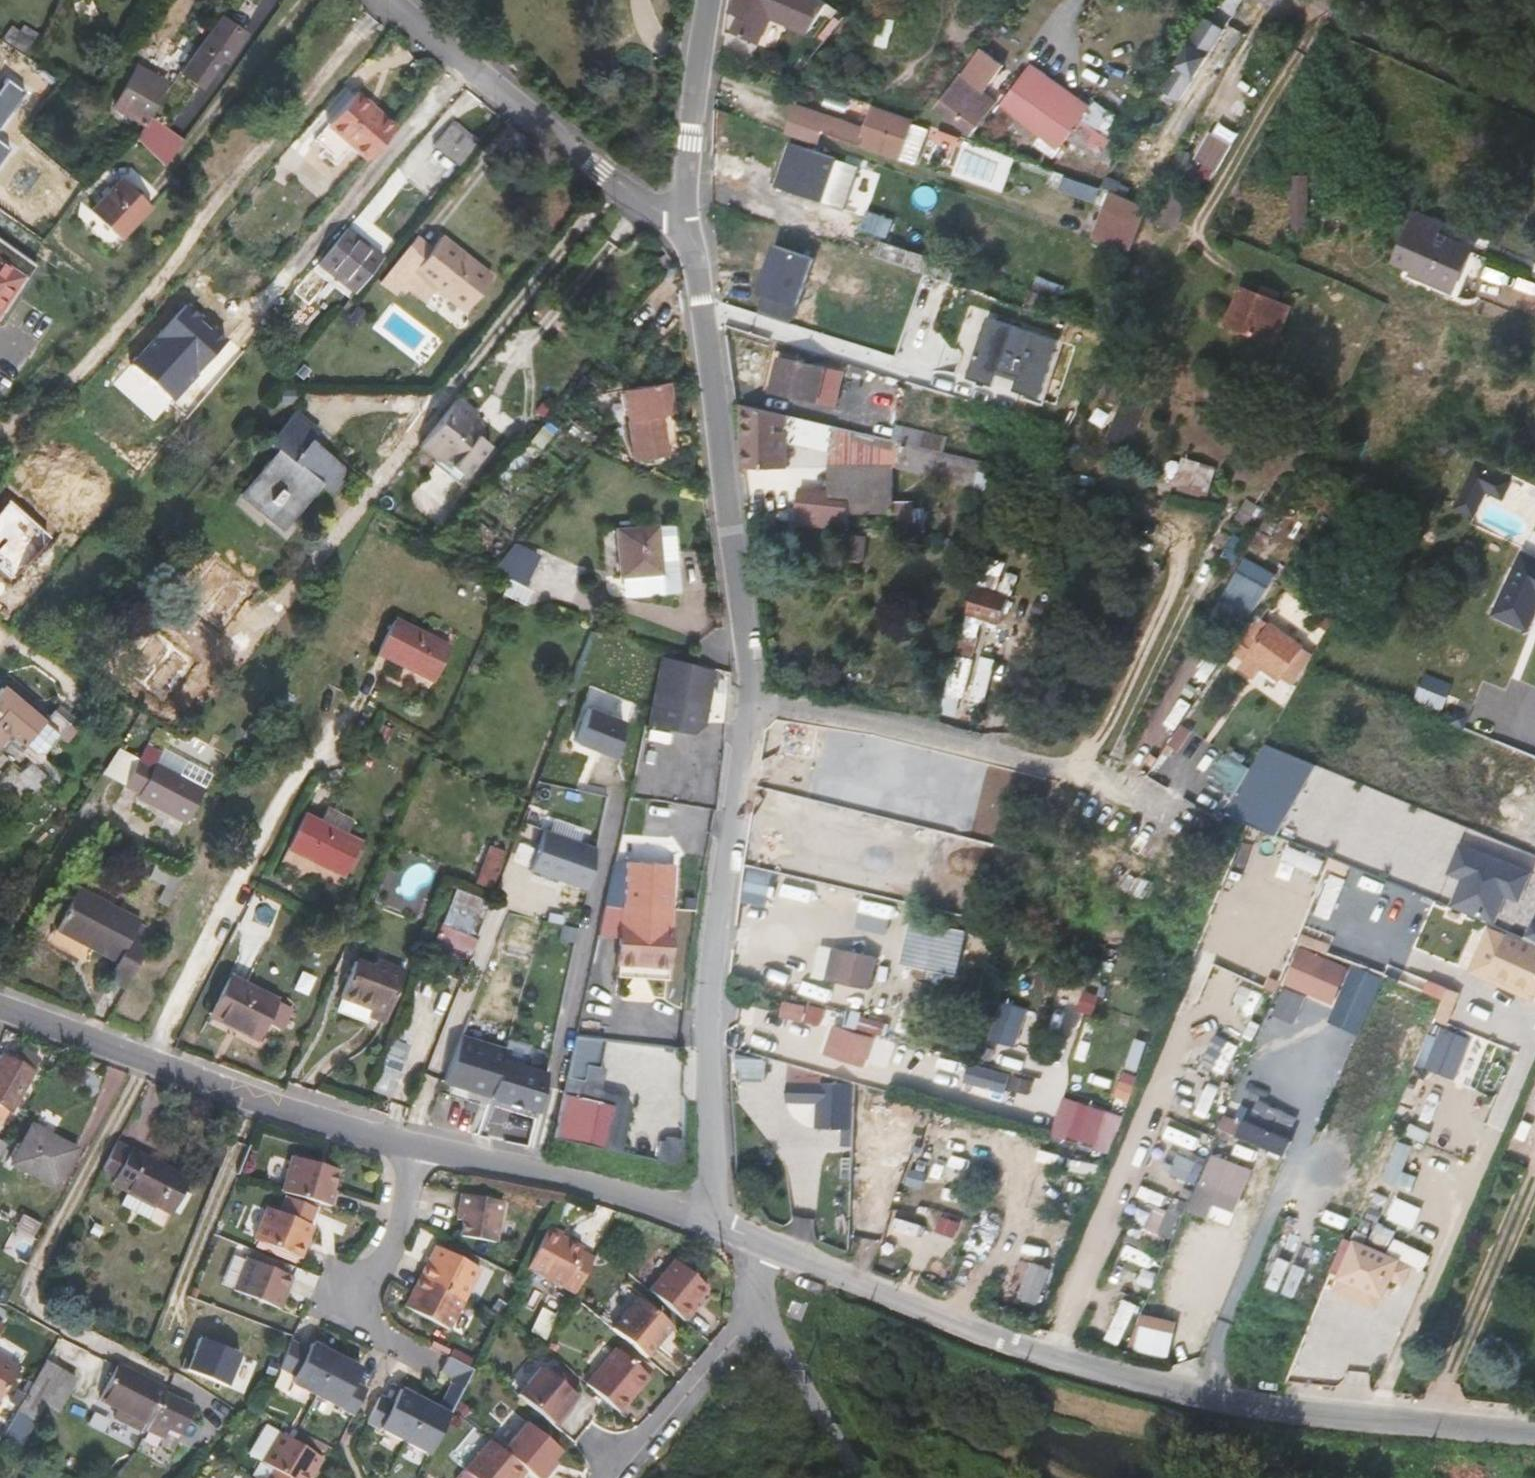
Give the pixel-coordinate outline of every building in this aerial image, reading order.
[(783,0),(736,0),(730,13),(739,19),(732,33),(751,41),(783,0)] [(829,3),(824,0),(783,0),(751,41),(759,45),(770,19),(808,36),(829,3)] [(1254,14),(1272,24),(1277,16),(1259,5),(1254,14)] [(1233,19),(1216,8),(1209,19),(1226,30),(1233,19)] [(221,16),(180,71),(198,85),(219,57),(224,61),(245,33),(221,16)] [(1209,19),(1163,91),(1180,102),(1226,30),(1209,19)] [(40,34),(22,24),(17,33),(10,43),(28,54),(40,34)] [(17,33),(8,27),(1,38),(10,44),(10,43),(17,33)] [(936,109),(972,136),(997,102),(985,93),(1006,66),(982,48),(936,109)] [(164,83),(135,66),(113,104),(143,121),(164,83)] [(1022,78),(1048,96),(1053,90),(1026,71),(1022,78)] [(25,91),(6,77),(0,87),(0,125),(25,91)] [(1022,78),(1002,104),(1062,148),(1069,139),(1072,134),(1081,121),(1087,113),(1053,90),(1048,96),(1022,78)] [(377,109),(356,91),(353,94),(374,112),(377,109)] [(366,159),(395,126),(377,109),(374,112),(353,94),(327,123),(328,124),(314,140),(338,161),(352,146),(366,159)] [(96,109),(82,98),(74,109),(88,119),(96,109)] [(914,122),(872,107),(865,129),(798,106),(792,122),(824,133),(864,147),(916,164),(927,130),(913,125),(914,122)] [(459,165),(479,140),(454,120),(434,145),(459,165)] [(164,164),(178,145),(145,121),(135,136),(164,164)] [(1081,121),(1072,134),(1069,139),(1090,155),(1100,161),(1110,141),(1104,137),(1081,121)] [(792,122),(788,134),(820,145),(824,133),(792,122)] [(1232,148),(1210,135),(1196,159),(1218,172),(1232,148)] [(1121,146),(1110,141),(1100,161),(1110,166),(1121,146)] [(777,188),(821,202),(836,159),(792,144),(777,188)] [(1193,166),(1178,159),(1172,170),(1186,178),(1193,166)] [(84,185),(81,189),(94,204),(112,185),(98,171),(84,185)] [(119,239),(150,205),(120,176),(112,185),(94,204),(88,210),(119,239)] [(1310,177),(1295,176),(1294,233),(1309,233),(1310,177)] [(1143,199),(1147,200),(1152,189),(1150,188),(1135,181),(1129,194),(1143,199)] [(1177,231),(1191,196),(1165,185),(1151,221),(1177,231)] [(1113,194),(1106,209),(1140,224),(1146,209),(1113,194)] [(867,211),(861,229),(888,239),(894,221),(867,211)] [(1099,227),(1135,239),(1139,227),(1104,215),(1099,227)] [(1410,227),(1429,236),(1430,237),(1431,234),(1430,233),(1434,225),(1414,216),(1410,227)] [(1132,250),(1135,239),(1099,227),(1095,238),(1132,250)] [(1471,251),(1431,234),(1430,237),(1429,236),(1410,227),(1404,240),(1424,248),(1413,272),(1454,290),(1471,251)] [(354,294),(383,258),(347,228),(318,265),(354,294)] [(957,266),(882,241),(882,239),(860,231),(858,236),(864,238),(859,253),(876,259),(876,257),(950,283),(957,266)] [(433,247),(418,234),(408,246),(424,259),(433,247)] [(465,310),(492,276),(442,236),(433,247),(424,259),(408,246),(380,281),(396,295),(416,271),(465,310)] [(37,265),(0,238),(0,320),(37,265)] [(1424,248),(1404,240),(1395,264),(1413,272),(1424,248)] [(797,321),(817,258),(778,244),(757,308),(797,321)] [(1278,343),(1292,307),(1243,288),(1229,323),(1278,343)] [(1030,289),(1023,309),(1047,316),(1053,297),(1030,289)] [(1016,391),(1042,398),(1061,341),(992,318),(972,377),(996,385),(1001,370),(1021,377),(1016,391)] [(836,407),(843,372),(779,357),(771,392),(836,407)] [(677,413),(672,382),(657,384),(663,416),(677,413)] [(663,416),(657,384),(624,389),(634,460),(669,456),(663,416)] [(1123,394),(1112,439),(1137,445),(1148,400),(1123,394)] [(466,477),(491,446),(483,439),(488,432),(472,420),(479,412),(460,396),(420,447),(439,462),(442,459),(466,477)] [(894,513),(893,469),(996,493),(1002,465),(945,452),(892,440),(740,404),(742,470),(788,469),(787,441),(831,451),(829,492),(798,489),(795,518),(849,524),(850,514),(894,513)] [(294,520),(321,487),(329,494),(348,471),(311,441),(317,434),(292,413),(267,444),(275,451),(241,493),(270,516),(278,507),(294,520)] [(524,447),(533,456),(552,434),(542,425),(524,447)] [(945,452),(948,438),(896,425),(892,440),(945,452)] [(534,466),(517,452),(500,473),(516,487),(534,466)] [(1486,493),(1504,501),(1514,479),(1473,461),(1453,509),(1475,518),(1486,493)] [(1180,470),(1176,484),(1206,494),(1214,467),(1198,463),(1195,474),(1180,470)] [(270,516),(286,529),(294,520),(278,507),(270,516)] [(658,525),(617,529),(620,575),(621,596),(678,592),(672,524),(658,525)] [(864,562),(867,536),(849,535),(847,560),(864,562)] [(514,543),(493,569),(524,585),(539,555),(514,543)] [(1493,614),(1528,631),(1534,616),(1534,559),(1522,553),(1493,614)] [(1261,612),(1278,568),(1245,555),(1227,599),(1261,612)] [(995,590),(999,578),(977,572),(974,584),(995,590)] [(1013,596),(1017,583),(999,578),(995,590),(1013,596)] [(1002,626),(1010,598),(975,588),(966,614),(1002,626)] [(1024,656),(1039,607),(1014,599),(995,658),(1015,664),(1019,654),(1024,656)] [(450,649),(393,620),(376,653),(433,682),(450,649)] [(1259,677),(1278,688),(1298,653),(1263,632),(1236,676),(1254,686),(1259,677)] [(1278,688),(1290,695),(1311,661),(1298,653),(1278,688)] [(700,666),(666,654),(652,725),(694,733),(703,724),(713,670),(700,666)] [(68,723),(53,711),(46,720),(3,684),(0,687),(0,750),(8,740),(36,763),(68,723)] [(575,739),(616,756),(624,720),(589,706),(575,739)] [(187,824),(204,790),(155,764),(160,755),(145,747),(124,786),(139,793),(136,798),(187,824)] [(1534,779),(1506,767),(1485,824),(1512,835),(1534,779)] [(360,844),(346,836),(353,821),(326,807),(318,823),(303,815),(286,849),(343,877),(360,844)] [(587,887),(596,847),(543,829),(530,867),(587,887)] [(530,863),(535,846),(519,842),(514,859),(530,863)] [(505,850),(491,845),(476,883),(490,888),(505,850)] [(1434,895),(1329,858),(1303,932),(1377,958),(1379,951),(1411,962),(1434,895)] [(625,860),(622,905),(603,903),(597,933),(618,935),(616,965),(668,968),(671,922),(672,908),(675,863),(625,860)] [(168,907),(187,870),(177,864),(158,901),(168,907)] [(772,876),(750,871),(745,892),(768,896),(772,876)] [(155,931),(140,923),(141,921),(78,888),(56,931),(117,963),(108,980),(125,989),(155,931)] [(486,914),(491,902),(456,888),(441,924),(440,924),(433,941),(470,956),(486,914)] [(1489,975),(1507,936),(1488,928),(1469,972),(1533,1000),(1534,995),(1489,975)] [(1489,975),(1534,995),(1534,949),(1507,936),(1489,975)] [(953,943),(925,939),(921,967),(949,972),(953,943)] [(1328,956),(1296,943),(1283,975),(1314,989),(1328,956)] [(876,961),(832,951),(826,977),(871,987),(876,961)] [(384,1022),(403,973),(374,962),(371,969),(352,961),(339,997),(370,1008),(367,1016),(384,1022)] [(668,968),(616,965),(615,975),(667,977),(668,968)] [(926,970),(919,968),(916,978),(924,980),(926,970)] [(280,1032),(291,1009),(228,977),(207,1017),(257,1041),(266,1025),(280,1032)] [(1419,1065),(1457,1079),(1474,1035),(1446,1025),(1459,991),(1431,980),(1427,990),(1444,997),(1419,1065)] [(1283,987),(1274,1016),(1298,1022),(1306,994),(1283,987)] [(1017,1047),(1030,1007),(1004,999),(991,1038),(1017,1047)] [(788,1002),(784,1015),(804,1021),(807,1007),(788,1002)] [(863,1031),(884,1033),(886,1019),(864,1016),(863,1031)] [(868,1066),(876,1038),(839,1027),(830,1055),(868,1066)] [(501,1056),(505,1047),(461,1032),(445,1079),(536,1110),(545,1071),(501,1056)] [(600,1096),(604,1064),(596,1063),(600,1036),(575,1032),(566,1091),(600,1096)] [(1226,1071),(1238,1045),(1218,1035),(1206,1060),(1226,1071)] [(389,1096),(410,1043),(392,1037),(372,1089),(389,1096)] [(0,1061),(0,1105),(9,1111),(38,1059),(22,1050),(15,1061),(3,1055),(0,1061)] [(823,1072),(789,1063),(788,1103),(817,1104),(817,1128),(842,1129),(842,1149),(853,1149),(855,1084),(823,1083),(823,1072)] [(1010,1075),(969,1063),(964,1081),(1006,1092),(1010,1075)] [(601,1147),(612,1103),(573,1094),(563,1138),(601,1147)] [(1067,1141),(1109,1153),(1124,1118),(1079,1104),(1067,1141)] [(1242,1124),(1226,1117),(1221,1128),(1237,1135),(1242,1124)] [(1413,1119),(1409,1131),(1447,1146),(1452,1134),(1413,1119)] [(31,1125),(11,1163),(54,1187),(74,1149),(31,1125)] [(1401,1182),(1412,1144),(1399,1141),(1388,1178),(1401,1182)] [(153,1206),(170,1215),(189,1177),(131,1147),(127,1154),(114,1147),(101,1171),(115,1178),(111,1184),(125,1191),(153,1206)] [(226,1151),(215,1147),(208,1164),(219,1168),(226,1151)] [(1167,1169),(1193,1180),(1200,1163),(1175,1152),(1167,1169)] [(1240,1199),(1252,1170),(1213,1154),(1189,1211),(1208,1218),(1219,1190),(1240,1199)] [(292,1156),(282,1192),(331,1206),(335,1190),(333,1190),(339,1169),(292,1156)] [(1219,1190),(1208,1218),(1230,1226),(1240,1199),(1219,1190)] [(153,1206),(125,1191),(118,1205),(146,1219),(153,1206)] [(503,1202),(462,1193),(456,1219),(462,1220),(459,1235),(494,1243),(503,1202)] [(1136,1228),(1173,1242),(1183,1215),(1146,1201),(1136,1228)] [(313,1225),(267,1206),(254,1239),(300,1258),(313,1225)] [(581,1247),(560,1236),(561,1233),(547,1225),(525,1268),(574,1293),(593,1256),(579,1249),(581,1247)] [(1356,1240),(1340,1278),(1382,1295),(1389,1279),(1403,1285),(1412,1263),(1356,1240)] [(480,1268),(435,1245),(419,1276),(464,1299),(480,1268)] [(292,1276),(246,1257),(233,1290),(279,1309),(292,1276)] [(1271,1285),(1297,1293),(1306,1266),(1280,1258),(1271,1285)] [(708,1287),(674,1259),(648,1289),(681,1317),(685,1320),(696,1307),(693,1305),(708,1287)] [(464,1299),(419,1276),(403,1307),(447,1330),(464,1299)] [(671,1325),(637,1296),(611,1327),(645,1356),(671,1325)] [(1122,1344),(1139,1305),(1126,1299),(1109,1338),(1122,1344)] [(252,1340),(212,1323),(191,1373),(231,1390),(252,1340)] [(1174,1333),(1144,1326),(1138,1351),(1168,1358),(1174,1333)] [(21,1363),(27,1351),(0,1338),(0,1353),(21,1363)] [(335,1355),(311,1343),(307,1350),(290,1341),(279,1367),(294,1375),(290,1382),(315,1395),(335,1355)] [(649,1376),(615,1347),(585,1383),(619,1411),(649,1376)] [(472,1359),(452,1349),(448,1357),(455,1361),(467,1368),(472,1359)] [(19,1367),(0,1355),(0,1399),(19,1367)] [(352,1383),(360,1368),(335,1355),(315,1395),(352,1415),(354,1411),(363,1393),(365,1390),(352,1383)] [(452,1408),(472,1370),(467,1368),(455,1361),(448,1357),(447,1357),(439,1371),(453,1378),(437,1408),(424,1402),(404,1441),(428,1454),(451,1410),(452,1408)] [(43,1362),(15,1410),(36,1421),(46,1403),(59,1410),(76,1380),(43,1362)] [(117,1364),(98,1399),(116,1408),(111,1418),(142,1433),(144,1429),(163,1438),(167,1428),(179,1434),(194,1407),(165,1393),(166,1390),(117,1364)] [(575,1395),(541,1366),(517,1394),(555,1427),(566,1414),(562,1410),(569,1402),(575,1395)] [(424,1402),(400,1389),(392,1403),(379,1397),(377,1400),(367,1418),(366,1422),(404,1441),(424,1402)] [(377,1400),(363,1393),(354,1411),(367,1418),(377,1400)] [(573,1406),(569,1402),(562,1410),(566,1414),(573,1406)] [(36,1421),(15,1410),(1,1435),(22,1446),(36,1421)] [(526,1422),(502,1450),(516,1462),(523,1468),(534,1477),(535,1477),(545,1477),(552,1470),(547,1466),(554,1458),(560,1451),(526,1422)] [(278,1434),(260,1463),(276,1473),(273,1477),(309,1477),(321,1460),(278,1434)] [(516,1462),(502,1450),(498,1447),(491,1441),(466,1472),(468,1474),(473,1477),(514,1477),(523,1468),(516,1462)] [(558,1462),(554,1458),(547,1466),(552,1470),(558,1462)]
